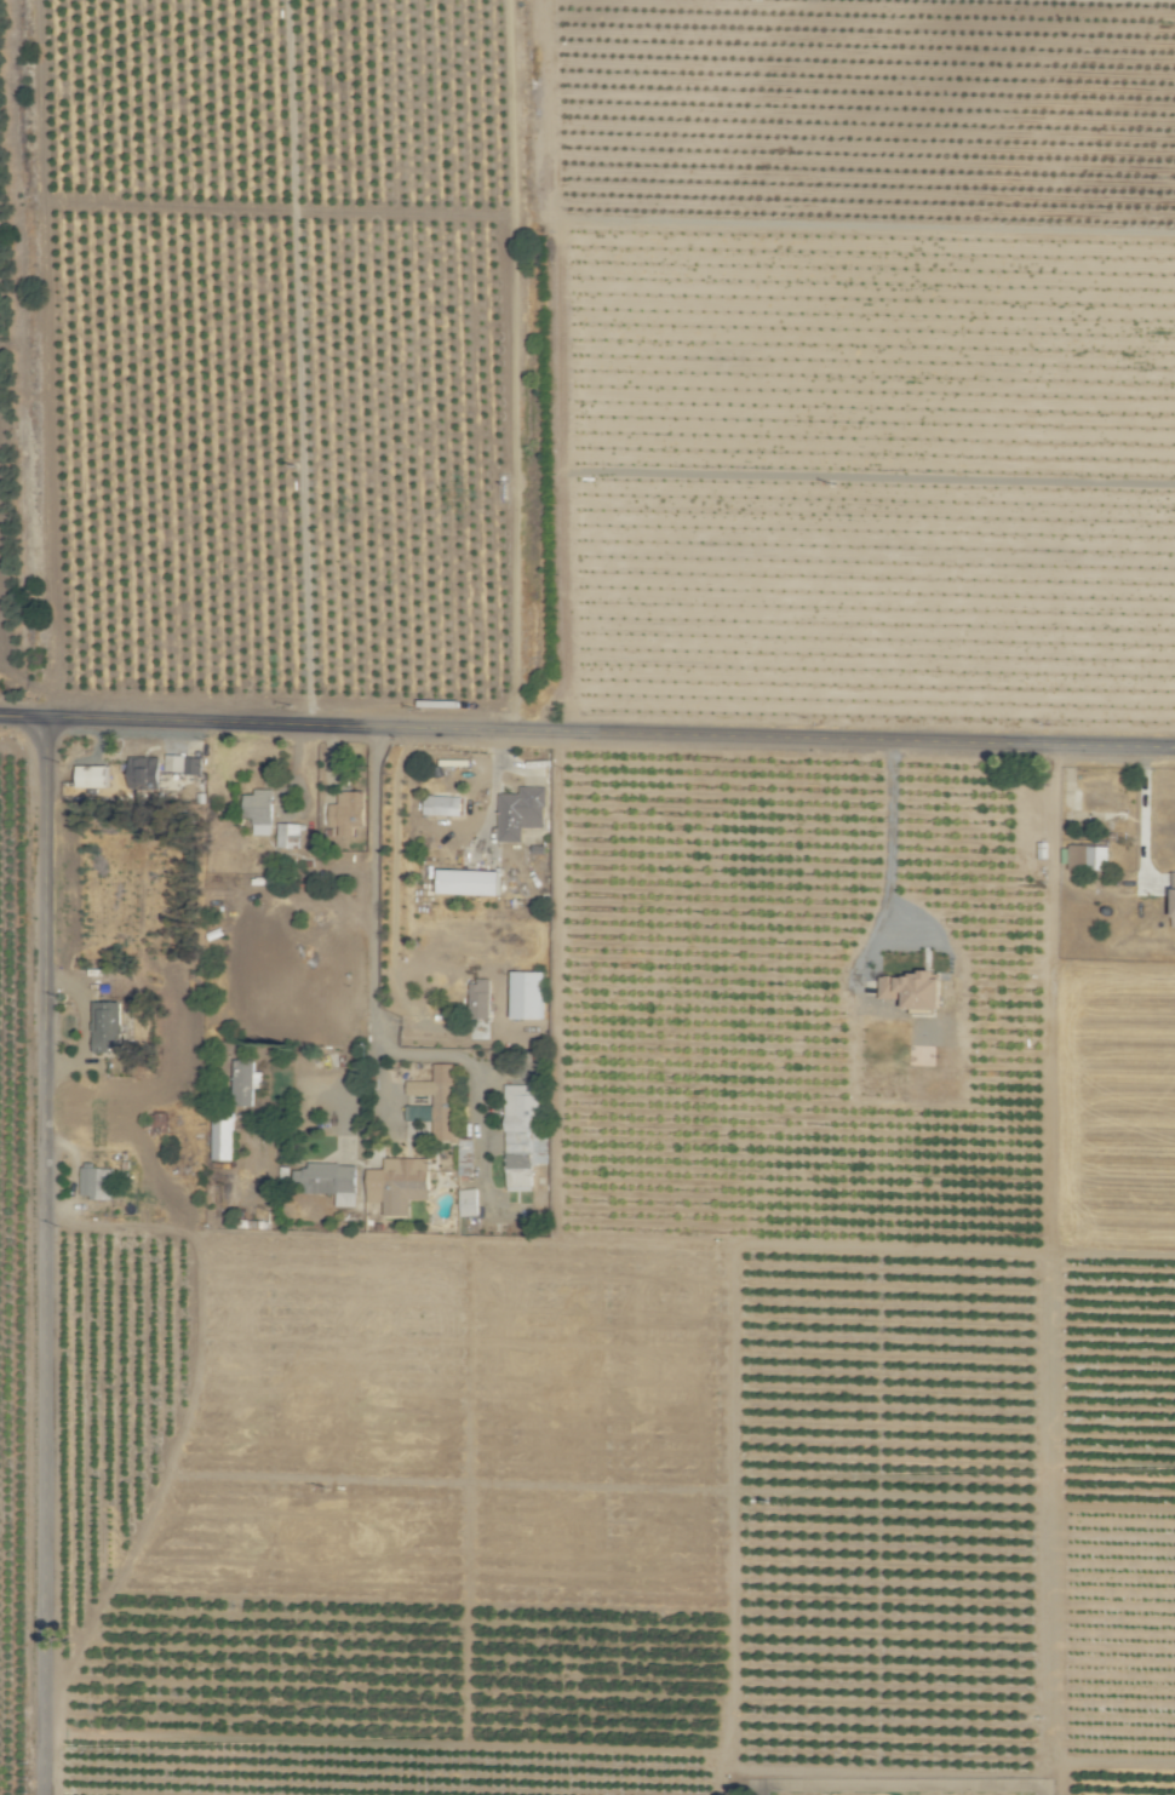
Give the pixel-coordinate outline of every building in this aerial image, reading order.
[(201,774),(202,756),(166,754),(165,773),(201,774)] [(129,789),(160,790),(161,757),(130,757),(129,789)] [(76,787),(109,786),(109,764),(76,765),(76,787)] [(520,793),(500,793),(501,841),(523,841),(523,827),(546,827),(545,786),(520,786),(520,793)] [(244,795),(244,818),(253,818),(252,834),(272,834),(273,788),(253,788),(253,795),(244,795)] [(365,826),(363,790),(339,791),(339,804),(329,804),(330,825),(340,825),(340,836),(354,836),(354,827),(365,826)] [(424,815),(462,815),(462,796),(425,795),(424,815)] [(277,847),(299,848),(300,823),(278,822),(277,847)] [(1068,869),(1109,870),(1109,846),(1068,845),(1068,869)] [(437,893),(500,895),(500,870),(437,868),(437,893)] [(544,971),(511,971),(511,1018),(543,1019),(544,971)] [(943,978),(936,977),(936,974),(880,973),(880,999),(903,999),(903,1007),(943,1008),(943,978)] [(491,981),(470,980),(469,1017),(490,1017),(491,981)] [(122,1001),(93,1002),(94,1052),(110,1052),(109,1046),(122,1046),(122,1001)] [(233,1106),(253,1106),(253,1087),(261,1088),(262,1072),(254,1071),(255,1060),(234,1059),(233,1106)] [(454,1064),(432,1064),(432,1081),(407,1081),(407,1094),(433,1094),(433,1129),(454,1129),(454,1064)] [(538,1084),(505,1085),(507,1191),(532,1190),(532,1165),(548,1165),(548,1131),(539,1131),(538,1084)] [(168,1129),(167,1112),(148,1113),(149,1130),(168,1129)] [(212,1160),(233,1160),(234,1114),(212,1114),(212,1160)] [(474,1138),(458,1138),(458,1175),(473,1176),(474,1138)] [(367,1201),(384,1201),(384,1215),(409,1215),(409,1200),(430,1199),(429,1157),(384,1157),(384,1169),(367,1169),(367,1201)] [(357,1164),(307,1163),(307,1169),(294,1169),(294,1182),(303,1182),(303,1192),(336,1193),(336,1206),(356,1206),(357,1164)] [(113,1198),(114,1166),(81,1166),(80,1197),(113,1198)] [(477,1216),(477,1189),(459,1189),(459,1216),(477,1216)]
